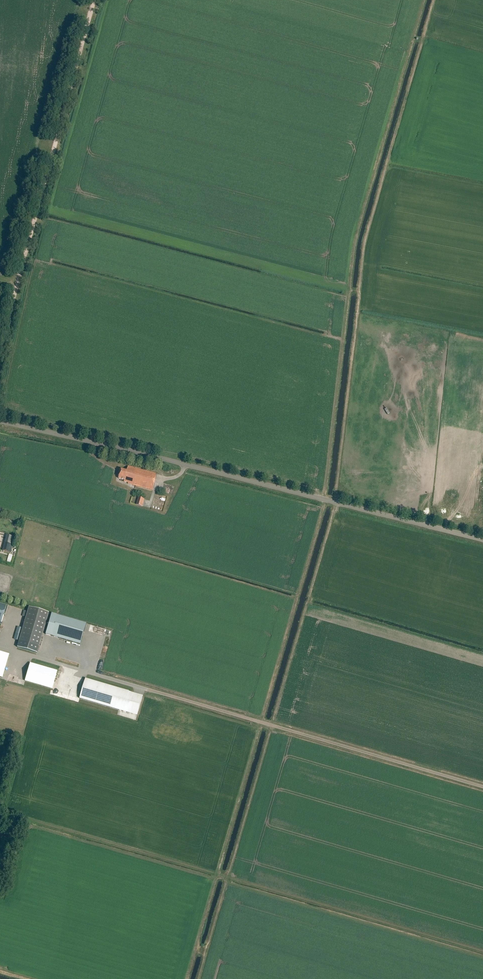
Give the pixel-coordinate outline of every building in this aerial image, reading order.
[(128,483),(128,484),(152,491),(153,491),(157,474),(128,466),(127,471),(121,470),(119,479),(124,480),(124,482),(128,483)] [(142,507),(144,499),(138,497),(136,505),(142,507)] [(7,535),(5,543),(12,545),(15,536),(13,536),(13,537),(7,535)] [(12,545),(5,543),(3,551),(10,553),(12,545)] [(37,653),(48,613),(29,607),(17,648),(37,653)] [(81,645),(86,625),(51,614),(45,634),(81,645)] [(0,652),(0,677),(2,678),(9,655),(0,652)] [(30,663),(25,681),(52,689),(57,671),(30,663)] [(85,679),(80,699),(128,713),(133,694),(85,679)]
